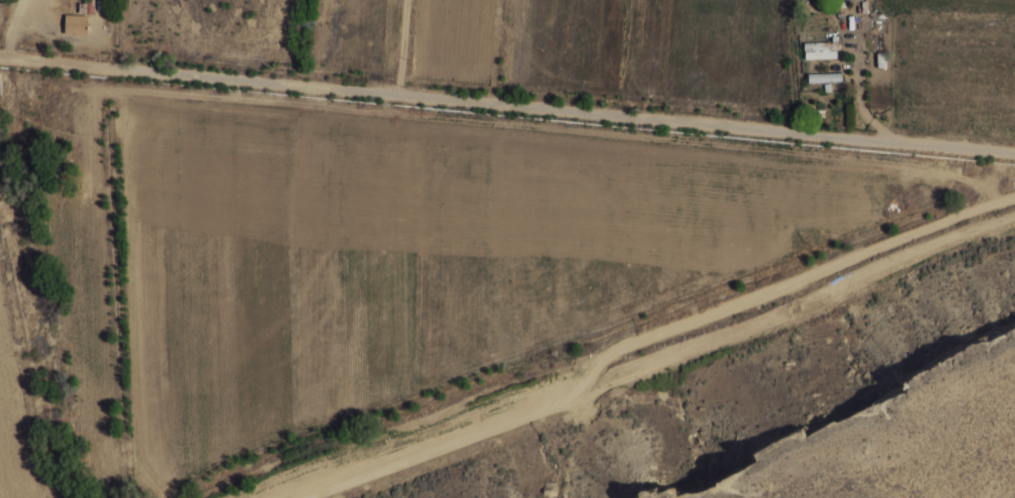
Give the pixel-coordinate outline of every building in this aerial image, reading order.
[(82,13),(94,14),(94,0),(83,0),(82,13)] [(65,35),(87,35),(87,16),(65,16),(65,35)] [(804,59),(840,59),(840,43),(804,43),(804,59)] [(841,74),(808,74),(808,84),(841,83),(841,74)]
